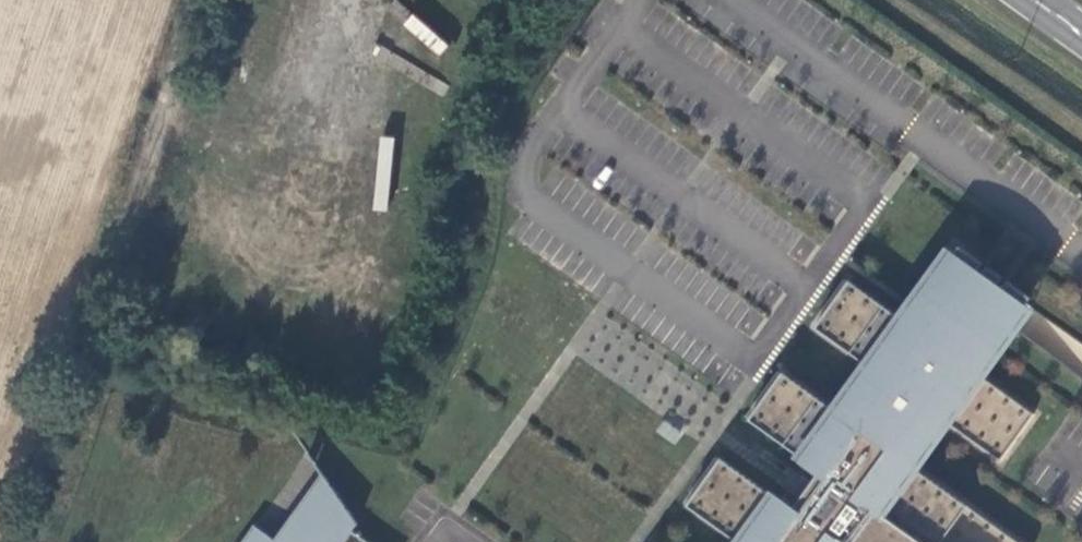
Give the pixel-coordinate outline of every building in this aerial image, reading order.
[(1032,297),(1009,280),(1004,287),(1000,284),(1005,278),(989,266),(984,272),(980,269),(985,263),(961,246),(907,322),(849,280),(816,326),(874,368),(841,413),(783,372),(749,419),(827,475),(819,486),(803,474),(790,492),(807,503),(799,514),(721,458),(687,505),(738,541),(1020,541),(912,464),(944,419),(1002,461),(1035,414),(978,373),(1032,297)] [(353,531),(359,524),(327,479),(310,501),(300,516),(278,541),(369,541),(353,531)] [(245,541),(277,541),(256,526),(245,541)]
